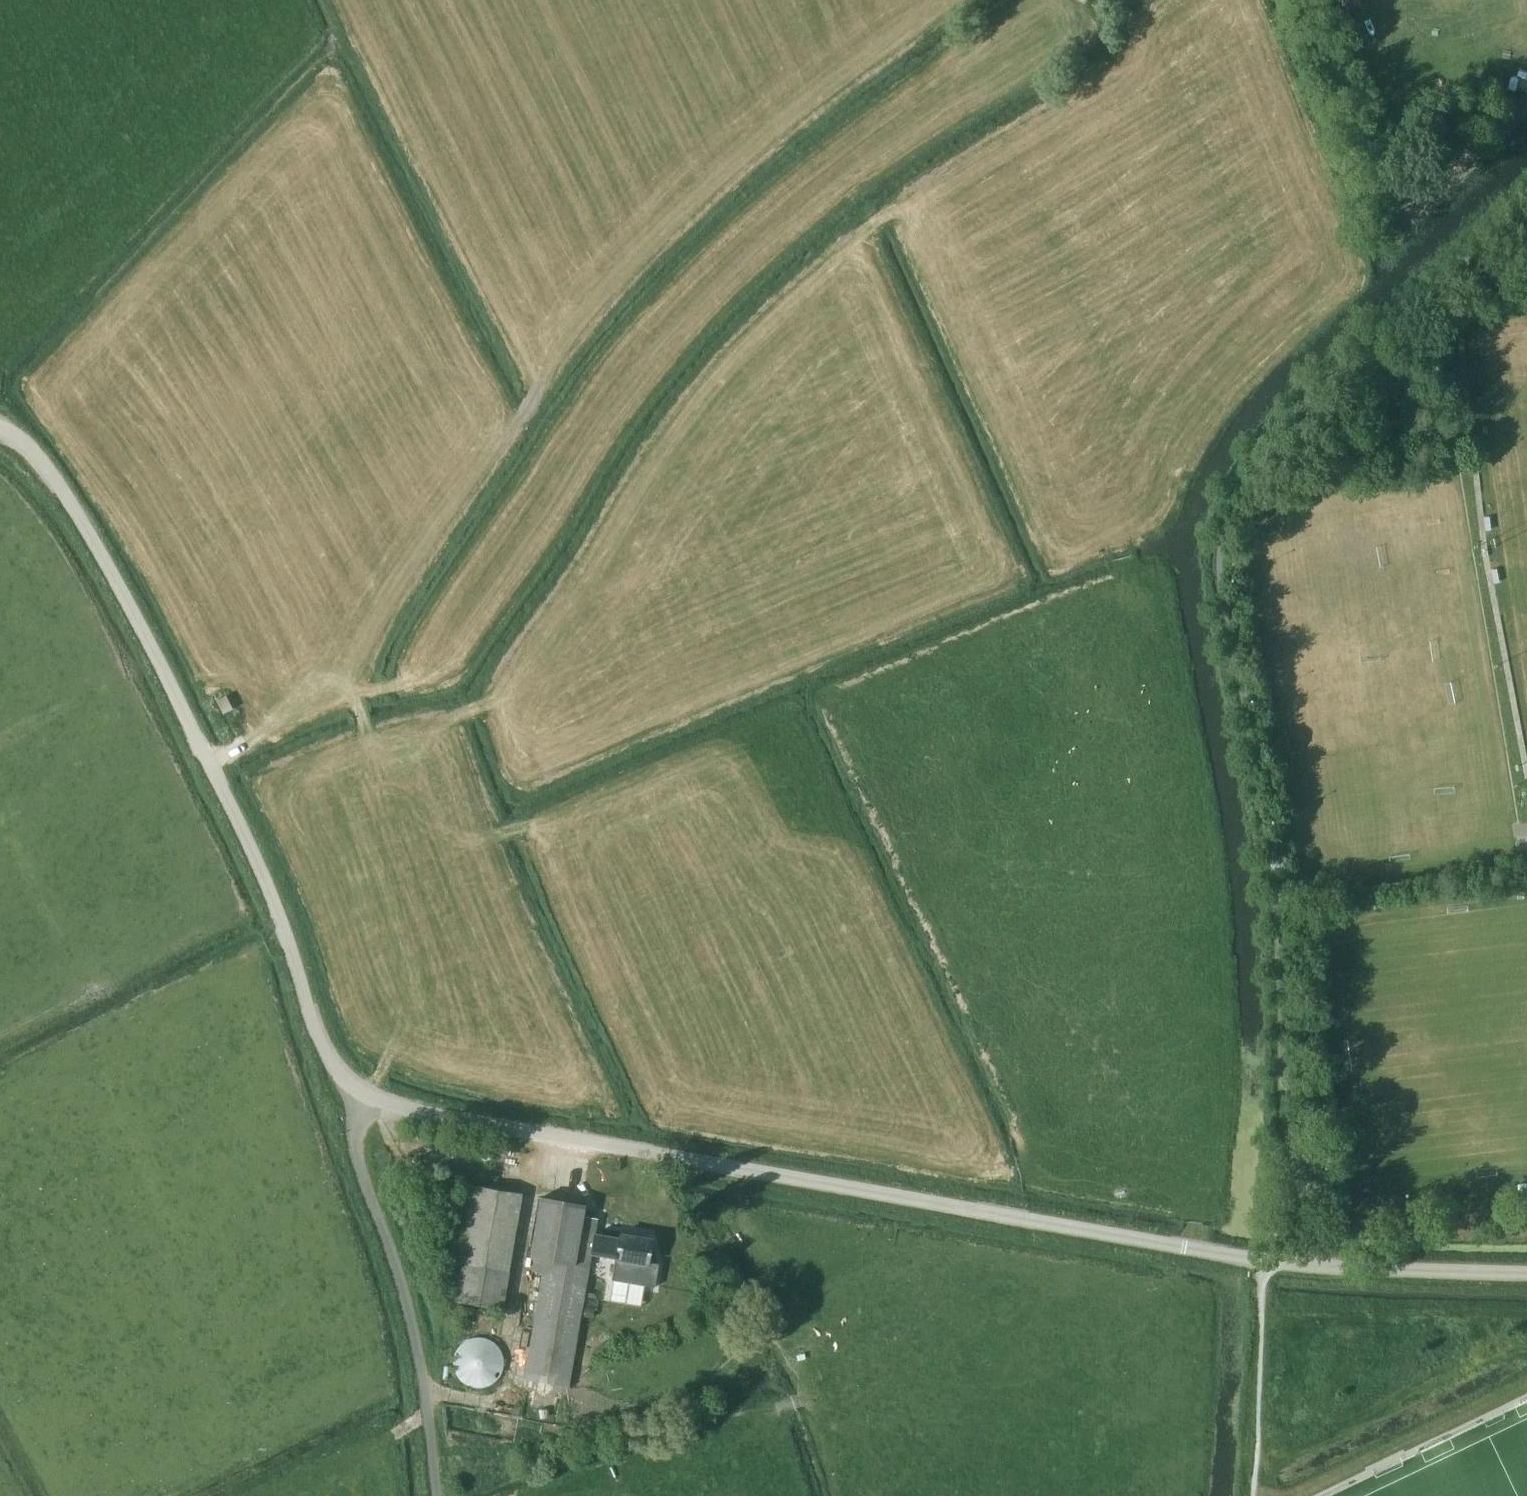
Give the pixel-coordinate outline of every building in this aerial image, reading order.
[(232,708),(225,695),(216,700),(223,712),(232,708)] [(521,1193),(471,1184),(452,1300),(502,1309),(521,1193)] [(544,1259),(523,1378),(568,1386),(591,1253),(614,1257),(614,1259),(610,1279),(653,1286),(658,1263),(647,1261),(651,1238),(618,1233),(617,1237),(594,1233),(597,1219),(582,1216),(584,1204),(539,1197),(529,1257),(544,1259)] [(488,1339),(478,1337),(475,1337),(469,1339),(464,1342),(461,1344),(458,1347),(455,1352),(453,1362),(453,1368),(455,1372),(460,1380),(468,1385),(474,1387),(479,1387),(488,1385),(496,1380),(501,1372),(502,1367),(503,1363),(501,1354),(498,1348),(496,1346),(492,1341),(488,1339)]
